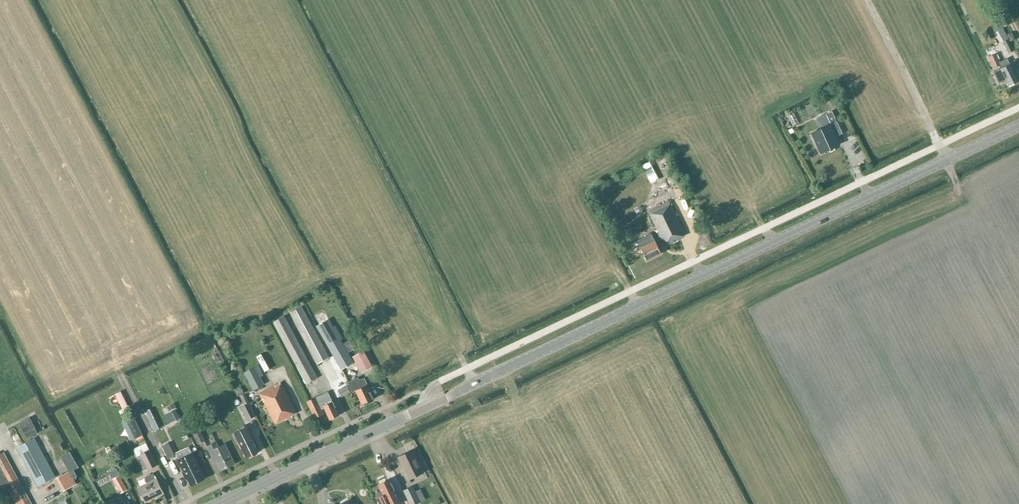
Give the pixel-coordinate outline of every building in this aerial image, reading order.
[(1002,29),(998,32),(1003,42),(1008,40),(1002,29)] [(1013,51),(1008,40),(1003,42),(1009,54),(1013,51)] [(999,66),(1000,69),(1009,86),(1018,81),(1010,64),(1009,64),(1007,59),(1000,62),(996,54),(988,58),(994,68),(999,66)] [(827,127),(837,122),(832,111),(826,114),(827,116),(823,117),(827,127)] [(840,144),(831,126),(812,135),(820,153),(840,144)] [(665,246),(680,239),(679,238),(685,235),(670,202),(649,212),(661,239),(655,242),(651,234),(637,241),(647,261),(661,254),(658,246),(664,243),(665,246)] [(318,364),(329,358),(302,306),(290,312),(318,364)] [(307,383),(317,378),(284,316),(273,322),(307,383)] [(328,318),(316,325),(341,370),(354,362),(328,318)] [(372,367),(363,351),(353,356),(362,373),(372,367)] [(265,384),(256,366),(244,372),(253,390),(265,384)] [(362,404),(374,399),(371,393),(372,392),(368,385),(364,378),(359,381),(358,378),(348,383),(353,392),(356,391),(362,404)] [(336,390),(345,386),(342,379),(333,384),(336,390)] [(275,424),(297,412),(282,382),(259,393),(275,424)] [(121,392),(116,394),(123,409),(128,407),(121,392)] [(328,392),(307,401),(315,418),(323,414),(321,409),(324,408),(330,419),(339,415),(328,392)] [(244,393),(240,395),(244,403),(248,401),(244,393)] [(247,420),(256,416),(249,403),(241,407),(247,420)] [(142,435),(133,417),(126,421),(135,438),(142,435)] [(258,452),(251,436),(250,436),(246,427),(232,434),(237,444),(240,442),(247,457),(258,452)] [(205,441),(200,430),(193,433),(198,444),(205,441)] [(34,438),(17,447),(38,486),(55,477),(34,438)] [(217,462),(221,470),(235,463),(225,444),(219,447),(217,442),(207,447),(215,463),(217,462)] [(158,465),(146,443),(133,449),(137,457),(142,455),(149,470),(158,465)] [(175,456),(169,443),(162,446),(168,459),(175,456)] [(109,446),(105,448),(109,456),(113,454),(109,446)] [(423,472),(412,450),(399,457),(410,479),(423,472)] [(4,452),(0,454),(0,489),(6,486),(16,503),(32,503),(4,452)] [(191,485),(204,478),(192,453),(177,461),(186,479),(187,478),(191,485)] [(77,484),(69,471),(56,478),(63,492),(77,484)] [(145,477),(148,483),(138,488),(145,502),(164,493),(157,479),(156,479),(153,473),(145,477)] [(127,490),(119,475),(112,479),(120,494),(127,490)] [(390,480),(379,485),(384,496),(377,499),(380,503),(402,503),(390,480)] [(404,490),(410,503),(416,503),(420,502),(426,500),(420,489),(415,491),(412,486),(404,490)]
